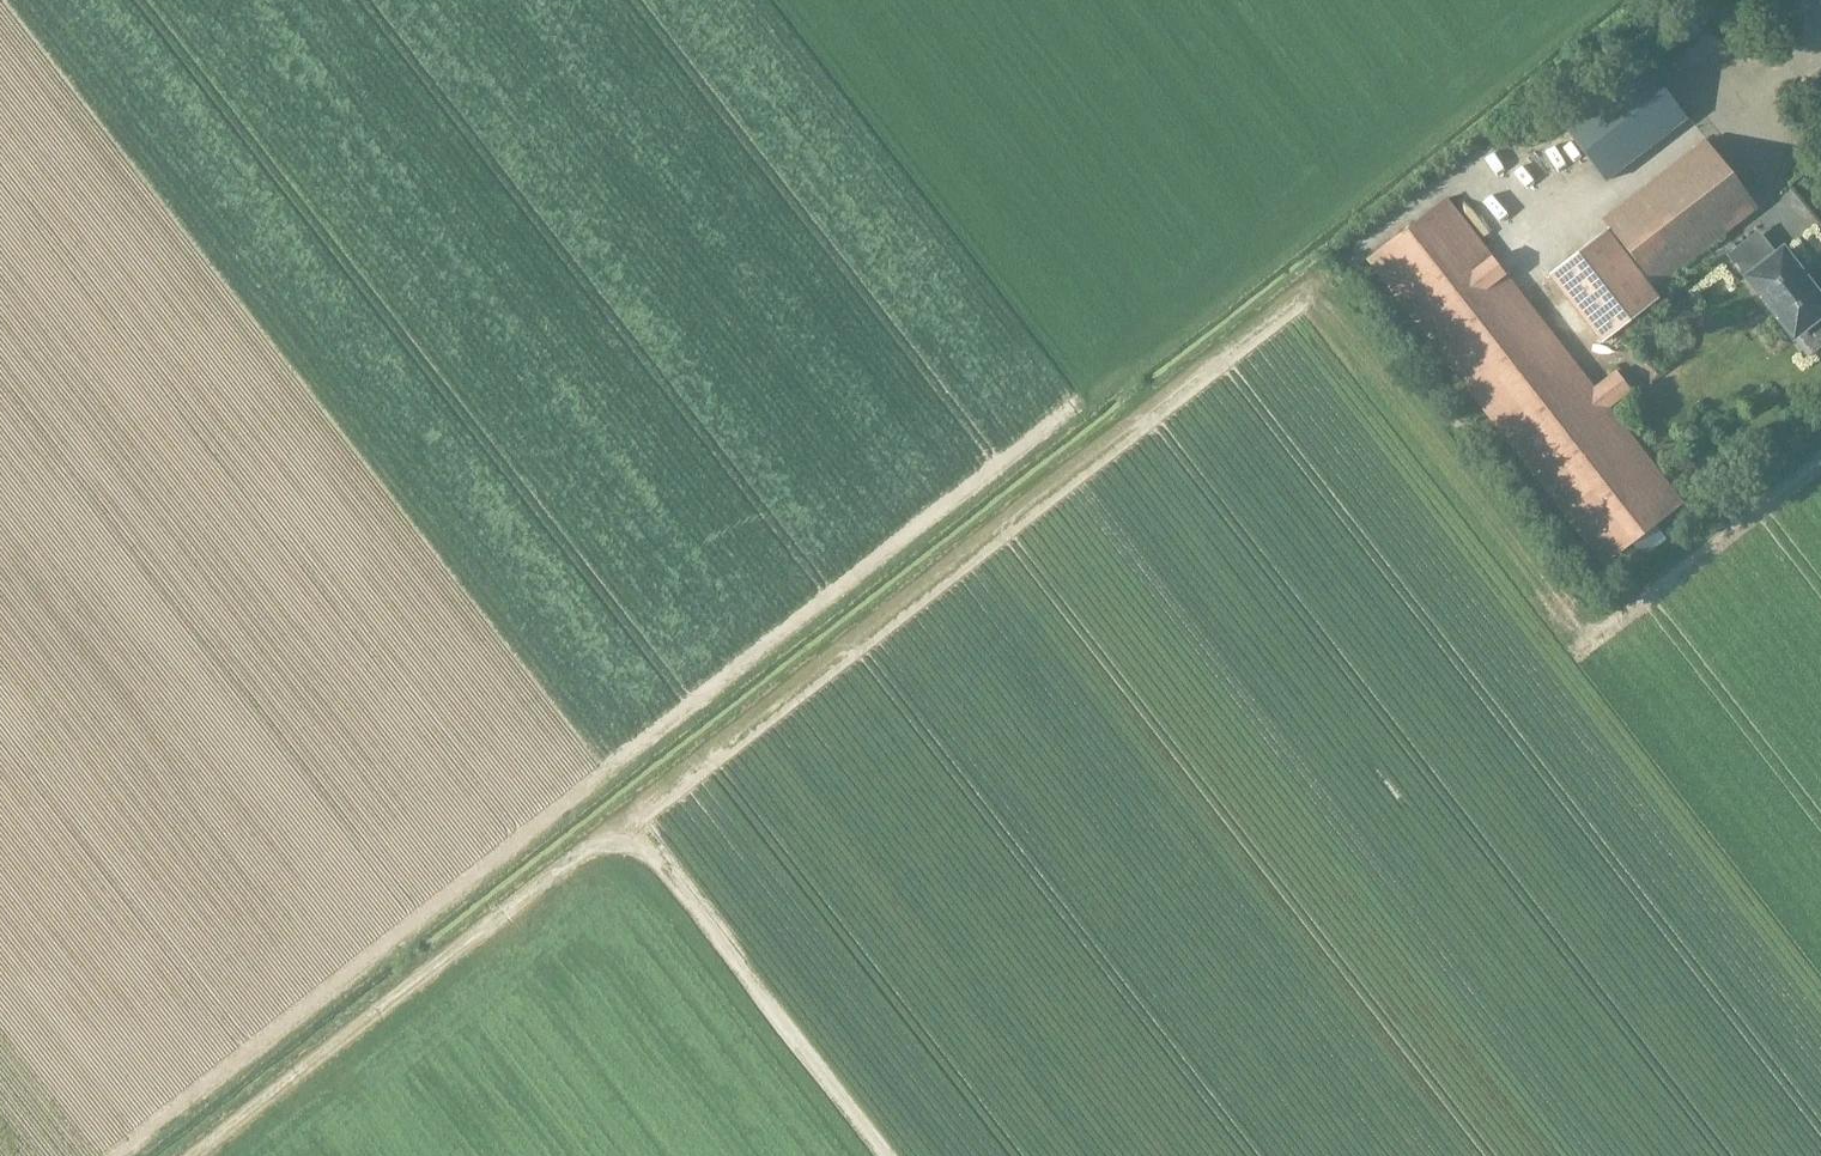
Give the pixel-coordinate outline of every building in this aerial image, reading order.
[(1605,181),(1686,118),(1640,59),(1559,123),(1605,181)] [(1604,230),(1604,231),(1547,275),(1599,343),(1659,298),(1648,283),(1651,281),(1655,287),(1733,226),(1749,212),(1755,207),(1703,140),(1602,218),(1608,226),(1604,230)] [(1365,259),(1602,565),(1631,543),(1642,557),(1666,539),(1655,525),(1683,503),(1610,407),(1631,391),(1615,370),(1593,387),(1446,197),(1365,259)] [(1731,244),(1753,272),(1748,276),(1793,333),(1804,325),(1817,342),(1820,339),(1820,292),(1810,277),(1808,278),(1810,279),(1806,282),(1781,251),(1754,271),(1732,243),(1731,244)]
